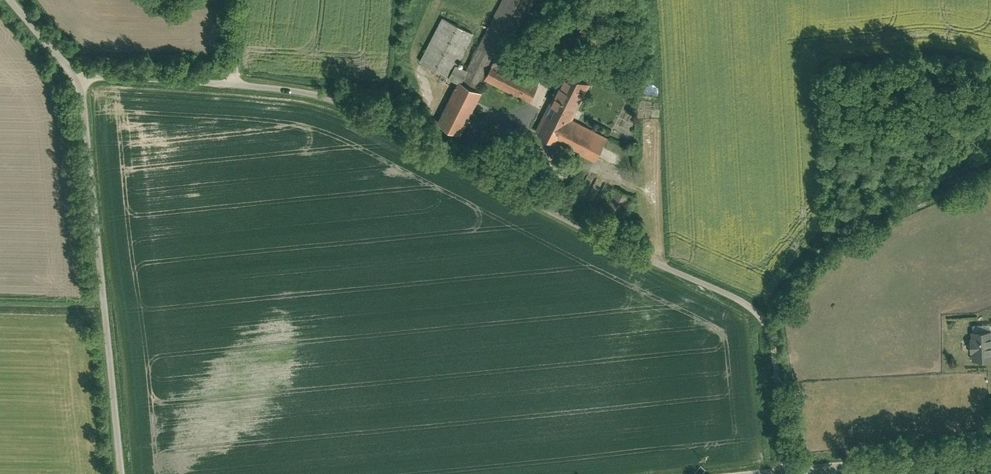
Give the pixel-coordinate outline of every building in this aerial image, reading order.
[(477,45),(492,52),(507,60),(537,2),(532,0),(501,0),(477,45)] [(471,32),(442,17),(421,58),(450,73),(456,61),(471,32)] [(488,59),(492,52),(477,45),(466,66),(460,78),(475,86),(480,75),(488,59)] [(537,85),(488,59),(480,75),(529,100),(537,85)] [(460,78),(466,66),(456,61),(450,73),(460,78)] [(585,81),(564,71),(533,132),(556,144),(558,139),(570,117),(583,90),(581,89),(585,81)] [(458,80),(436,121),(459,132),(480,91),(458,80)] [(558,139),(595,158),(606,136),(570,117),(558,139)] [(616,186),(609,204),(621,208),(628,191),(616,186)] [(971,360),(990,360),(990,329),(970,329),(970,338),(969,338),(969,350),(971,350),(971,360)]
